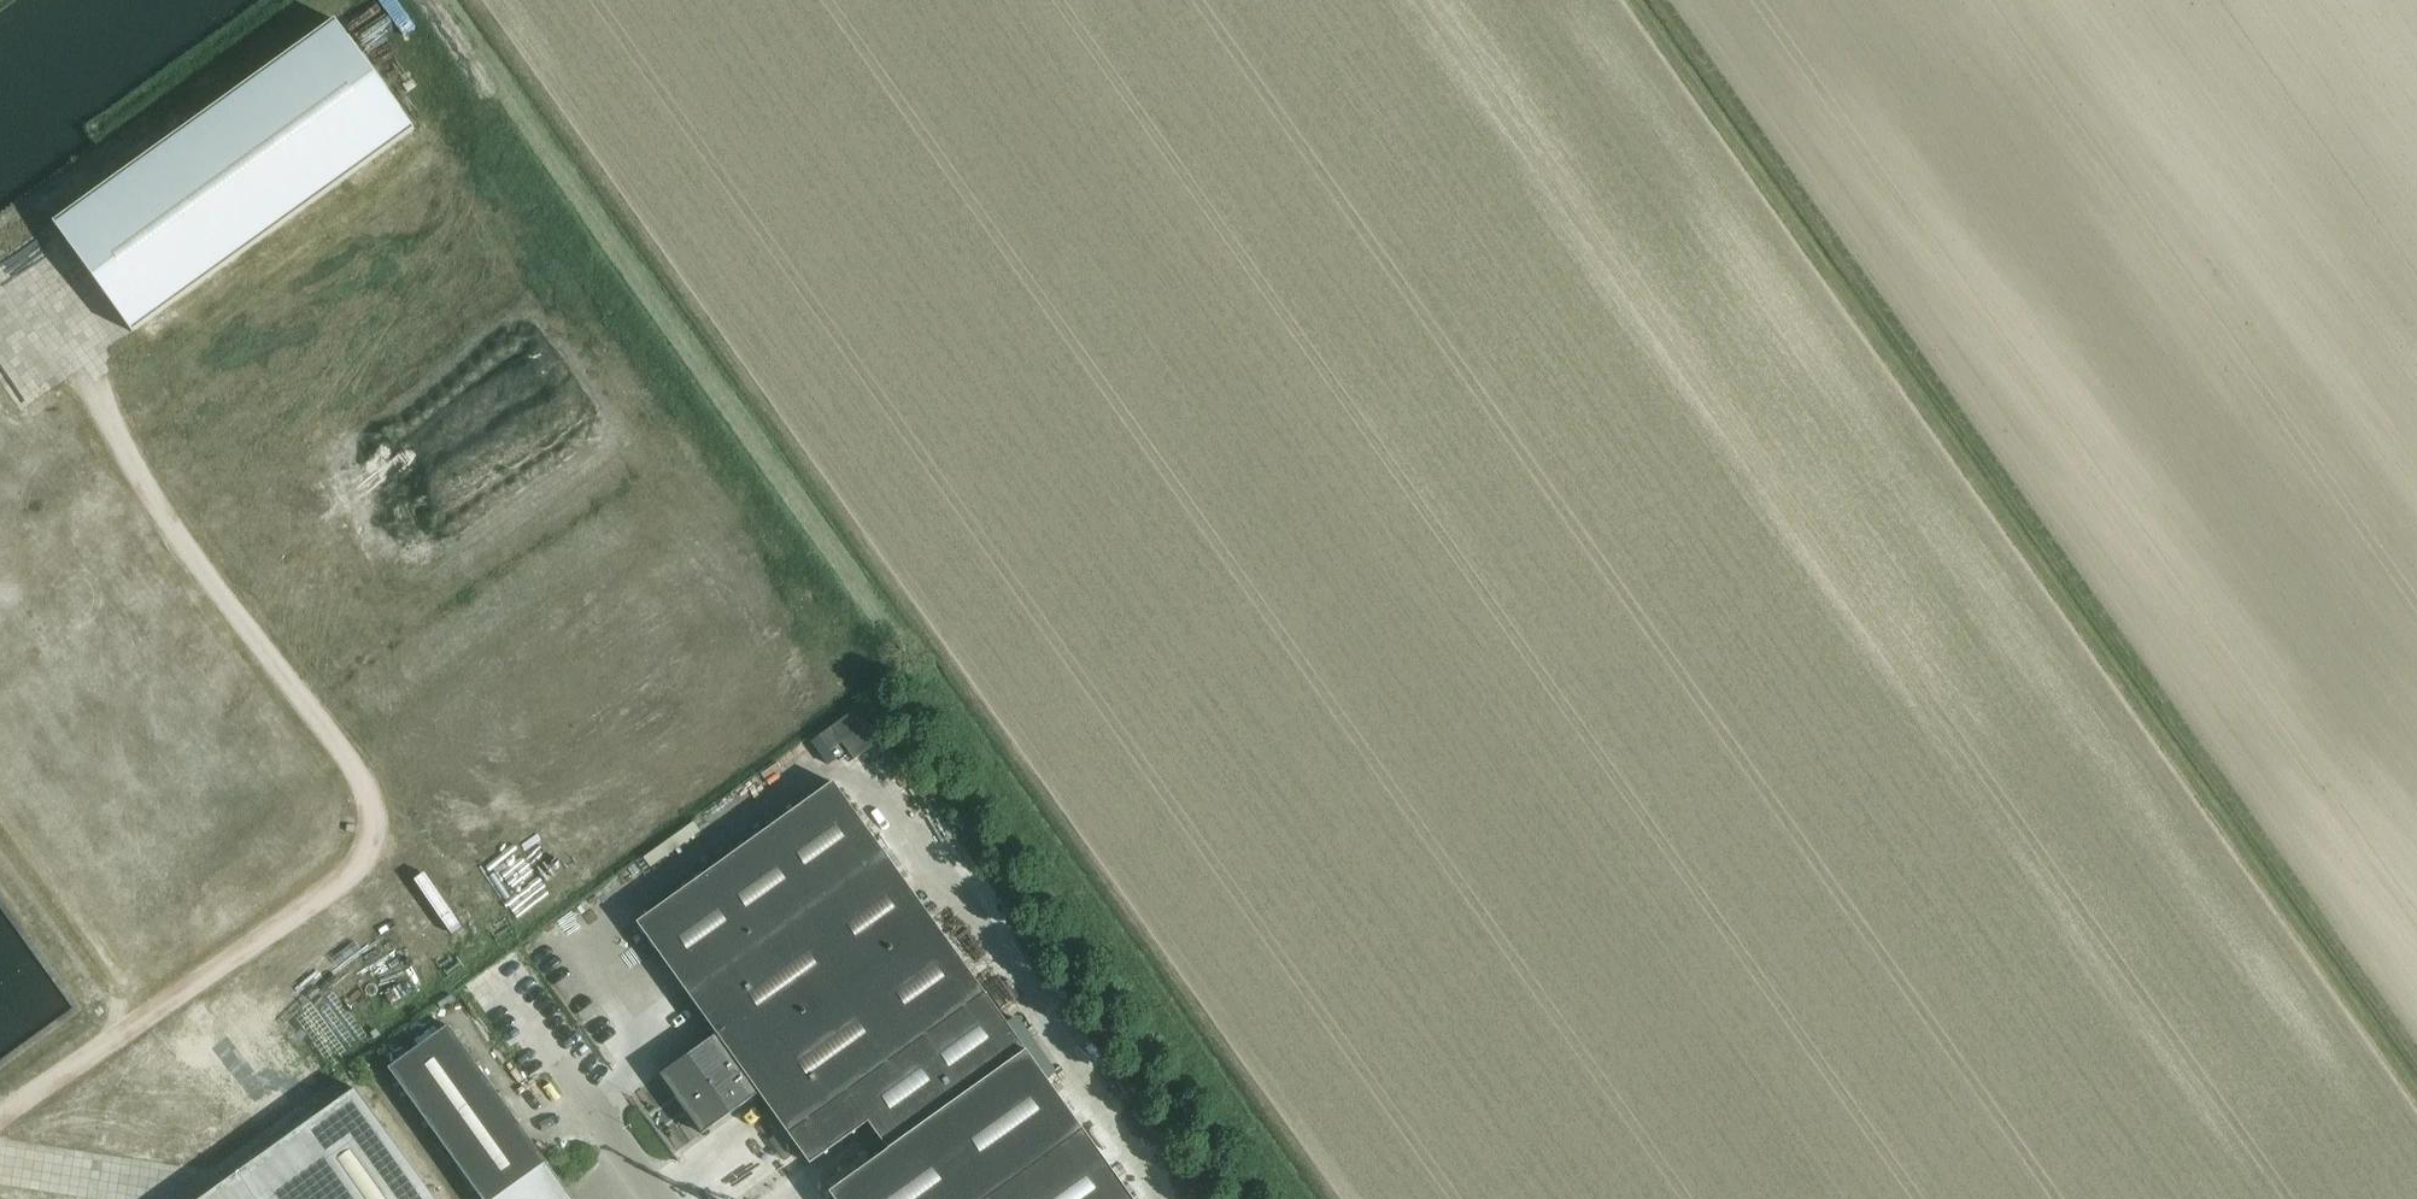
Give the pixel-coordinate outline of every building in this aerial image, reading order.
[(414,129),(335,20),(53,222),(132,332),(414,129)] [(637,923),(687,993),(884,852),(833,782),(637,923)] [(532,850),(484,883),(495,898),(543,866),(532,850)] [(1026,1051),(884,852),(687,993),(716,1034),(659,1075),(700,1132),(757,1091),(809,1164),(868,1122),(888,1150),(1026,1051)] [(482,1198),(572,1198),(447,1026),(387,1068),(482,1198)] [(1083,1131),(1026,1051),(888,1150),(829,1192),(834,1198),(988,1198),(1083,1131)] [(356,1088),(201,1198),(435,1198),(356,1088)] [(1083,1131),(988,1198),(1132,1198),(1083,1131)]
